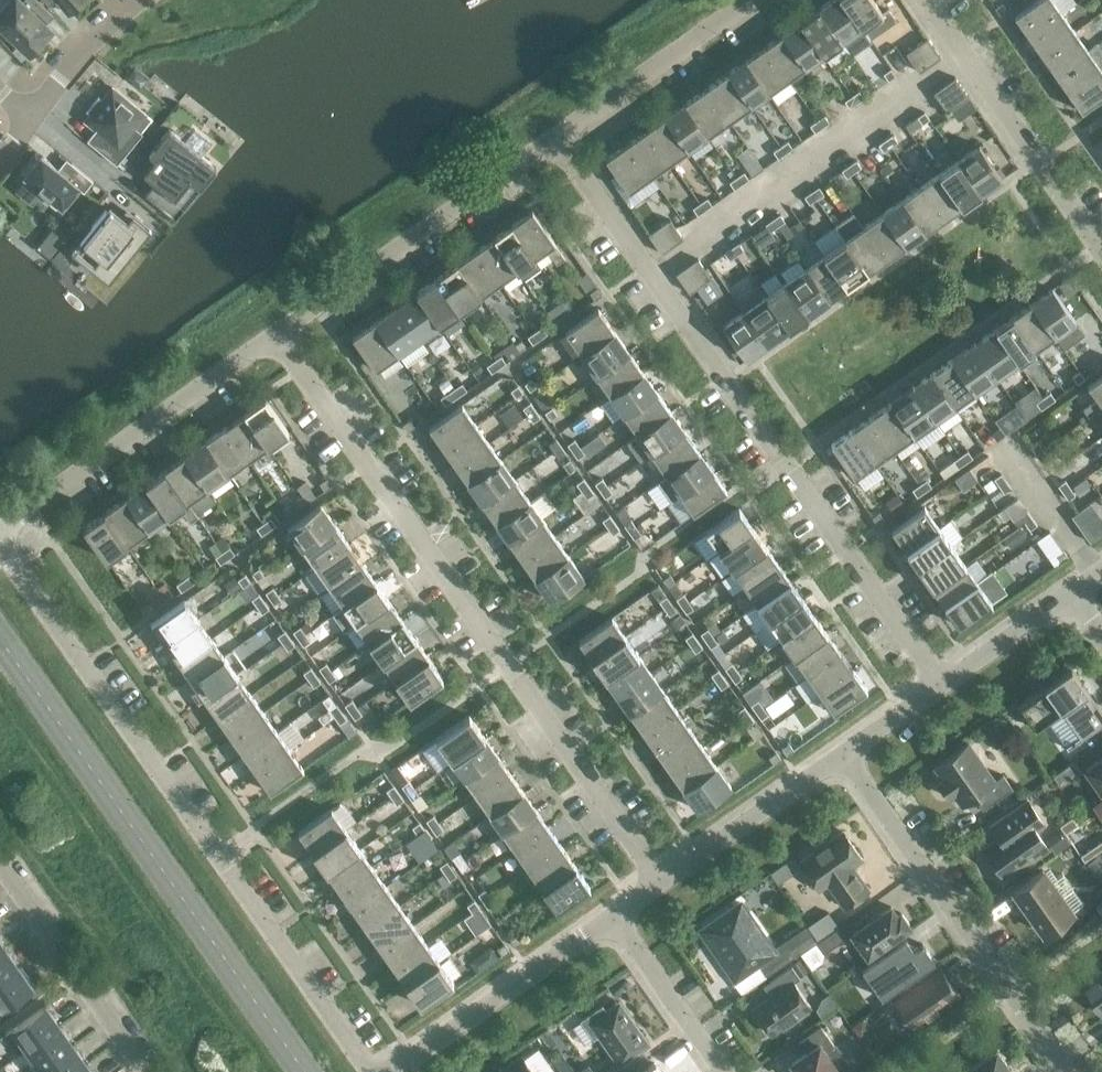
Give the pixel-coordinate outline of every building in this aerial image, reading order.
[(45,23),(53,14),(38,0),(25,0),(23,2),(21,0),(11,0),(0,12),(0,23),(31,53),(45,39),(43,37),(51,29),(45,23)] [(68,13),(83,0),(56,0),(68,13)] [(843,0),(830,0),(819,8),(843,41),(862,27),(843,0)] [(874,0),(843,0),(862,27),(883,13),(874,0)] [(1053,0),(1037,0),(1014,16),(1029,36),(1062,13),(1053,0)] [(1003,3),(995,8),(1001,15),(1008,10),(1003,3)] [(843,41),(819,8),(800,22),(823,55),(843,41)] [(1074,30),(1062,13),(1029,36),(1041,54),(1074,30)] [(823,55),(800,22),(782,34),(806,67),(823,55)] [(1088,50),(1074,30),(1041,54),(1055,73),(1088,50)] [(806,67),(782,34),(765,46),(789,79),(806,67)] [(941,57),(927,37),(906,53),(919,72),(941,57)] [(789,79),(765,46),(746,60),(769,93),(789,79)] [(1101,69),(1088,50),(1055,73),(1069,93),(1101,69)] [(769,93),(746,60),(728,72),(752,105),(769,93)] [(883,73),(888,81),(896,76),(891,68),(883,73)] [(1101,69),(1069,93),(1082,111),(1101,97),(1101,70),(1101,69)] [(752,105),(728,72),(707,87),(730,121),(752,105)] [(933,92),(941,103),(947,111),(969,96),(955,77),(933,92)] [(143,132),(129,121),(139,109),(113,87),(103,99),(99,96),(87,111),(102,122),(87,140),(117,164),(143,132)] [(730,121),(707,87),(685,103),(708,136),(730,121)] [(859,91),(852,96),(857,103),(864,98),(859,91)] [(857,103),(852,96),(844,101),(850,108),(857,103)] [(708,136),(685,103),(665,117),(688,150),(708,136)] [(929,119),(924,112),(917,117),(922,124),(929,119)] [(824,115),(817,120),(822,127),(829,122),(824,115)] [(688,150),(665,117),(648,129),(671,162),(688,150)] [(822,127),(817,120),(810,125),(815,132),(822,127)] [(156,159),(144,173),(155,182),(145,194),(165,210),(190,180),(200,188),(217,168),(202,155),(212,143),(195,129),(185,141),(169,128),(149,153),(156,159)] [(671,162),(648,129),(628,142),(652,176),(671,162)] [(898,141),(893,134),(885,139),(891,146),(898,141)] [(891,146),(885,139),(878,144),(883,151),(891,146)] [(788,141),(780,146),(785,153),(793,148),(788,141)] [(652,176),(628,142),(606,159),(629,192),(652,176)] [(979,145),(958,160),(982,193),(1002,178),(979,145)] [(785,153),(780,146),(773,151),(778,158),(785,153)] [(749,147),(738,155),(753,176),(764,168),(749,147)] [(62,206),(79,186),(85,190),(93,180),(72,162),(63,173),(42,155),(25,175),(45,192),(42,195),(56,207),(59,203),(62,206)] [(861,167),(856,160),(849,165),(854,172),(861,167)] [(982,193),(958,160),(939,173),(962,207),(982,193)] [(854,172),(849,165),(842,170),(847,177),(854,172)] [(744,172),(737,177),(742,184),(749,179),(744,172)] [(962,207),(939,173),(919,187),(943,220),(962,207)] [(742,184),(737,177),(729,182),(734,189),(742,184)] [(824,193),(819,186),(812,191),(817,198),(824,193)] [(943,220),(919,187),(902,199),(926,232),(943,220)] [(817,198),(812,191),(804,196),(809,203),(817,198)] [(707,198),(700,203),(705,210),(712,205),(707,198)] [(926,232),(902,199),(883,213),(906,246),(926,232)] [(705,210),(700,203),(693,208),(698,215),(705,210)] [(92,227),(93,228),(74,250),(94,267),(102,256),(116,267),(115,269),(117,270),(123,263),(122,262),(149,228),(133,216),(128,222),(110,207),(107,210),(106,209),(92,227)] [(556,243),(532,210),(512,225),(535,258),(547,250),(557,264),(565,258),(555,244),(556,243)] [(906,246),(883,213),(863,227),(886,260),(906,246)] [(785,221),(780,214),(773,219),(778,226),(785,221)] [(670,219),(648,234),(662,253),(684,238),(670,219)] [(778,226),(773,219),(765,224),(770,231),(778,226)] [(57,224),(50,233),(62,242),(69,234),(57,224)] [(541,267),(535,258),(512,225),(494,237),(518,270),(524,279),(541,267)] [(886,260),(863,227),(845,239),(869,272),(886,260)] [(518,270),(494,237),(477,249),(500,282),(503,281),(509,289),(522,280),(516,272),(518,270)] [(869,272),(845,239),(824,255),(847,288),(869,272)] [(744,250),(739,242),(732,248),(737,255),(744,250)] [(737,255),(732,248),(724,253),(729,260),(737,255)] [(500,282),(477,249),(458,263),(481,296),(500,282)] [(847,288),(824,255),(807,267),(830,300),(847,288)] [(676,273),(690,293),(697,288),(712,278),(698,258),(676,273)] [(787,280),(785,282),(808,315),(830,300),(807,267),(804,268),(798,260),(781,272),(787,280)] [(481,296),(458,263),(436,278),(459,311),(481,296)] [(596,286),(587,274),(581,279),(589,291),(596,286)] [(459,311),(436,278),(416,292),(440,325),(459,311)] [(712,278),(697,288),(707,303),(722,292),(712,278)] [(808,315),(785,282),(765,296),(789,329),(808,315)] [(602,295),(597,287),(590,292),(595,300),(602,295)] [(1084,334),(1053,288),(1032,303),(1055,336),(1064,348),(1084,334)] [(440,325),(416,292),(397,306),(420,339),(440,325)] [(789,329),(765,296),(744,311),(767,344),(789,329)] [(1055,336),(1032,303),(1012,316),(1036,350),(1055,336)] [(420,339),(397,306),(375,321),(399,354),(420,339)] [(615,331),(598,308),(565,332),(581,354),(615,331)] [(767,344),(744,311),(723,326),(746,359),(767,344)] [(1036,350),(1012,316),(995,329),(1018,362),(1036,350)] [(399,354),(375,321),(352,337),(376,370),(379,368),(385,376),(403,364),(397,355),(399,354)] [(542,326),(535,331),(540,339),(547,334),(542,326)] [(1018,362),(995,329),(973,344),(997,377),(1018,362)] [(540,339),(535,331),(528,337),(533,344),(540,339)] [(630,353),(615,331),(581,354),(597,376),(630,353)] [(997,377),(973,344),(952,359),(975,392),(997,377)] [(643,372),(630,353),(597,376),(610,396),(643,372)] [(501,355),(494,360),(499,368),(506,362),(501,355)] [(975,392),(952,359),(932,373),(955,406),(975,392)] [(499,368),(494,360),(487,365),(492,373),(499,368)] [(482,370),(477,363),(470,368),(476,375),(482,370)] [(1073,376),(1078,383),(1085,378),(1080,371),(1073,376)] [(657,392),(643,372),(610,396),(624,415),(657,392)] [(955,406),(932,373),(912,387),(936,420),(955,406)] [(1083,408),(1088,416),(1089,417),(1101,407),(1101,375),(1088,385),(1097,399),(1083,408)] [(532,378),(525,383),(530,391),(537,386),(532,378)] [(462,383),(455,388),(460,395),(467,390),(462,383)] [(523,392),(518,385),(511,390),(516,397),(523,392)] [(936,420),(912,387),(891,402),(914,435),(936,420)] [(460,395),(455,388),(448,393),(453,400),(460,395)] [(671,411),(657,392),(624,415),(638,435),(671,411)] [(1050,392),(1043,397),(1048,404),(1055,399),(1050,392)] [(1048,404),(1043,397),(1036,402),(1041,409),(1048,404)] [(289,431),(266,398),(245,413),(268,446),(289,431)] [(535,410),(530,402),(523,408),(528,415),(535,410)] [(914,435),(891,402),(871,416),(895,449),(914,435)] [(477,425),(462,404),(429,428),(444,448),(477,425)] [(1027,419),(1016,405),(1010,410),(1020,424),(1027,419)] [(515,407),(501,417),(508,428),(523,418),(515,407)] [(558,415),(553,408),(545,413),(550,420),(558,415)] [(541,417),(535,410),(528,415),(533,422),(541,417)] [(685,431),(671,411),(638,435),(651,454),(685,431)] [(268,446),(245,413),(225,427),(249,460),(268,446)] [(895,449),(871,416),(852,430),(875,463),(895,449)] [(410,419),(403,425),(408,432),(415,427),(410,419)] [(489,442),(477,425),(444,448),(456,466),(489,442)] [(249,460),(225,427),(206,440),(229,473),(249,460)] [(1005,435),(1000,427),(993,432),(998,440),(1005,435)] [(875,463),(852,430),(831,444),(854,477),(875,463)] [(700,452),(685,431),(651,454),(667,476),(700,452)] [(561,446),(556,439),(549,444),(554,451),(561,446)] [(575,439),(567,444),(572,451),(580,446),(575,439)] [(229,473),(206,440),(184,456),(208,489),(229,473)] [(1038,441),(1031,446),(1036,453),(1043,448),(1038,441)] [(501,460),(489,442),(456,466),(468,483),(501,460)] [(566,453),(561,446),(554,451),(559,458),(566,453)] [(585,453),(580,446),(572,451),(578,458),(585,453)] [(1048,455),(1043,448),(1036,453),(1041,460),(1048,455)] [(968,450),(960,455),(965,462),(973,457),(968,450)] [(714,472),(700,452),(667,476),(680,495),(714,472)] [(965,462),(960,455),(953,460),(958,467),(965,462)] [(208,489),(184,456),(165,469),(188,502),(189,502),(208,489)] [(515,479),(501,460),(468,483),(482,502),(515,479)] [(576,468),(570,460),(564,464),(570,472),(576,468)] [(188,502),(165,469),(145,483),(169,516),(181,508),(190,522),(199,516),(189,502),(188,502)] [(727,490),(714,472),(680,495),(693,514),(727,490)] [(1006,480),(1001,473),(994,478),(999,485),(1006,480)] [(332,485),(327,478),(320,483),(325,490),(332,485)] [(589,485),(584,478),(576,483),(581,490),(589,485)] [(602,478),(595,483),(600,490),(607,485),(602,478)] [(530,501),(515,479),(482,502),(497,524),(530,501)] [(927,479),(919,484),(924,491),(932,486),(927,479)] [(993,479),(984,486),(989,493),(998,486),(993,479)] [(1011,488),(1006,480),(999,485),(1004,493),(1011,488)] [(1065,480),(1058,485),(1063,492),(1070,487),(1065,480)] [(169,516),(145,483),(126,497),(149,530),(169,516)] [(924,491),(919,484),(912,489),(917,496),(924,491)] [(594,492),(589,485),(581,490),(587,497),(594,492)] [(612,492),(607,485),(600,490),(605,497),(612,492)] [(1075,494),(1070,487),(1063,492),(1068,499),(1075,494)] [(295,500),(300,507),(308,502),(303,495),(295,500)] [(887,502),(894,512),(904,505),(897,495),(887,502)] [(149,530),(126,497),(104,512),(128,545),(149,530)] [(542,518),(530,501),(497,524),(509,541),(542,518)] [(336,525),(321,504),(288,527),(302,548),(336,525)] [(892,530),(906,551),(939,528),(925,507),(892,530)] [(752,527),(739,508),(706,531),(719,550),(752,527)] [(1032,517),(1027,510),(1020,515),(1025,522),(1032,517)] [(128,545),(104,512),(84,527),(107,560),(128,545)] [(880,512),(872,517),(877,525),(885,519),(880,512)] [(1098,513),(1079,526),(1090,541),(1101,533),(1101,518),(1098,513)] [(615,522),(609,515),(602,520),(607,527),(615,522)] [(1037,524),(1032,517),(1025,522),(1030,529),(1037,524)] [(271,518),(264,523),(269,530),(276,525),(271,518)] [(554,535),(542,518),(509,541),(521,559),(554,535)] [(631,519),(624,524),(629,531),(636,526),(631,519)] [(620,529),(615,522),(607,527),(612,534),(620,529)] [(269,530),(264,523),(257,528),(262,535),(269,530)] [(349,544),(336,525),(302,548),(316,567),(349,544)] [(641,533),(636,526),(629,531),(634,538),(641,533)] [(1019,526),(1018,527),(1003,537),(1010,547),(1026,535),(1019,526)] [(766,546),(752,527),(719,550),(733,570),(766,546)] [(952,545),(939,528),(906,551),(918,568),(952,545)] [(568,555),(554,535),(521,559),(535,578),(568,555)] [(363,564),(349,544),(316,567),(330,587),(363,564)] [(965,564),(952,545),(918,568),(932,588),(965,564)] [(230,546),(223,551),(228,559),(235,554),(230,546)] [(778,564),(766,546),(733,570),(745,587),(778,564)] [(1068,557),(1063,550),(1056,555),(1061,562),(1068,557)] [(228,559),(223,551),(215,557),(221,564),(228,559)] [(584,578),(568,555),(535,578),(551,601),(584,578)] [(377,583),(363,564),(330,587),(344,606),(377,583)] [(790,581),(778,564),(745,587),(757,604),(790,581)] [(977,581),(965,564),(932,588),(944,605),(977,582),(977,581)] [(259,568),(252,573),(257,580),(264,575),(259,568)] [(991,571),(977,581),(977,582),(944,605),(959,626),(992,602),(983,589),(997,579),(991,571)] [(191,574),(184,579),(189,586),(196,581),(191,574)] [(250,581),(245,574),(238,579),(243,587),(250,581)] [(242,587),(235,576),(225,583),(232,594),(242,587)] [(189,586),(184,579),(177,584),(182,591),(189,586)] [(802,598),(790,581),(757,604),(769,622),(802,598)] [(389,600),(377,583),(344,606),(356,624),(389,600)] [(273,587),(266,592),(271,599),(278,594),(273,587)] [(684,593),(676,599),(681,606),(689,601),(684,593)] [(264,601),(259,594),(252,599),(257,606),(264,601)] [(283,602),(278,594),(271,599),(276,607),(283,602)] [(672,603),(667,596),(659,601),(664,608),(672,603)] [(815,615),(802,598),(769,622),(782,639),(815,615)] [(198,618),(185,600),(152,623),(165,642),(198,618)] [(403,620),(389,600),(356,624),(369,643),(403,620)] [(269,608),(264,601),(257,606),(262,613),(269,608)] [(694,608),(689,601),(681,606),(687,613),(694,608)] [(677,610),(672,603),(664,608),(670,615),(677,610)] [(149,604),(141,609),(146,616),(154,611),(149,604)] [(827,633),(815,615),(782,639),(794,656),(827,633)] [(625,636),(612,617),(579,641),(592,659),(625,636)] [(211,638),(198,618),(165,642),(178,661),(211,638)] [(416,639),(403,620),(369,643),(383,663),(416,639)] [(300,626),(293,631),(298,638),(305,633),(300,626)] [(708,628),(701,633),(706,640),(713,635),(708,628)] [(290,638),(285,630),(278,635),(283,643),(290,638)] [(310,640),(305,633),(298,638),(303,645),(310,640)] [(698,640),(693,633),(685,638),(690,645),(698,640)] [(841,652),(827,633),(794,656),(807,676),(841,652)] [(718,643),(713,635),(706,640),(711,648),(718,643)] [(639,655),(625,636),(592,659),(606,679),(639,655)] [(224,655),(211,638),(178,661),(191,679),(224,655)] [(295,645),(290,638),(283,643),(288,650),(295,645)] [(428,657),(416,639),(383,663),(395,680),(428,657)] [(703,647),(698,640),(690,645),(695,652),(703,647)] [(853,670),(841,652),(807,676),(820,693),(853,670)] [(237,675),(224,655),(191,679),(204,698),(237,675)] [(651,673),(639,655),(606,679),(618,696),(651,673)] [(443,677),(428,657),(395,680),(410,701),(443,677)] [(326,663),(319,668),(324,675),(331,670),(326,663)] [(732,663),(725,668),(730,675),(737,670),(732,663)] [(316,674),(311,667),(304,672),(309,679),(316,674)] [(1018,704),(1035,728),(1047,719),(1068,749),(1101,725),(1101,711),(1071,667),(1050,682),(1018,704)] [(723,676),(718,669),(711,674),(716,682),(723,676)] [(336,677),(331,670),(324,675),(329,682),(336,677)] [(742,677),(737,670),(730,675),(735,682),(742,677)] [(867,690),(853,670),(820,693),(834,714),(867,690)] [(663,690),(651,673),(618,696),(630,713),(663,690)] [(321,681),(316,674),(309,679),(314,687),(321,681)] [(251,694),(237,675),(204,698),(218,718),(251,694)] [(729,684),(723,676),(716,682),(721,689),(729,684)] [(677,709),(663,690),(630,713),(644,733),(677,709)] [(765,706),(772,716),(794,701),(786,690),(765,706)] [(263,711),(251,694),(218,718),(230,735),(263,711)] [(352,699),(345,705),(350,712),(357,707),(352,699)] [(758,700),(751,705),(756,712),(763,707),(758,700)] [(342,711),(337,704),(329,709),(334,716),(342,711)] [(749,713),(744,706),(737,711),(742,718),(749,713)] [(362,714),(357,707),(350,712),(355,719),(362,714)] [(768,714),(763,707),(756,712),(761,719),(768,714)] [(689,727),(677,709),(644,733),(656,750),(689,727)] [(277,731),(263,711),(230,735),(244,754),(277,731)] [(347,718),(342,711),(334,716),(340,723),(347,718)] [(754,721),(749,713),(742,718),(747,726),(754,721)] [(485,737),(469,715),(436,738),(452,761),(485,737)] [(703,746),(689,727),(656,750),(670,769),(703,746)] [(289,748),(277,731),(244,754),(256,772),(289,748)] [(498,755),(485,737),(452,761),(464,778),(498,755)] [(789,743),(782,748),(787,755),(794,750),(789,743)] [(981,792),(989,804),(1013,788),(1003,774),(995,780),(969,743),(935,767),(943,779),(938,782),(948,797),(953,793),(962,805),(981,792)] [(717,766),(703,746),(670,769),(683,789),(717,766)] [(304,769),(289,748),(256,772),(271,792),(304,769)] [(781,759),(776,752),(769,757),(774,764),(781,759)] [(510,772),(498,755),(464,778),(477,795),(510,772)] [(1101,790),(1101,757),(1086,769),(1101,790)] [(1082,771),(1074,760),(1053,776),(1060,786),(1082,771)] [(731,786),(717,766),(683,789),(698,810),(731,786)] [(523,792),(510,772),(477,795),(490,815),(523,792)] [(409,781),(402,786),(407,793),(414,788),(409,781)] [(399,792),(394,785),(386,790),(392,797),(399,792)] [(419,795),(414,788),(407,793),(412,800),(419,795)] [(404,799),(399,792),(392,797),(397,805),(404,799)] [(536,809),(523,792),(490,815),(503,832),(536,809)] [(1027,799),(990,825),(988,826),(997,839),(984,848),(1005,878),(1048,848),(1036,831),(1045,825),(1027,799)] [(346,829),(332,808),(298,832),(313,853),(346,829)] [(548,826),(536,809),(503,832),(515,850),(548,826)] [(433,815),(426,820),(431,828),(439,823),(433,815)] [(1072,816),(1060,825),(1065,833),(1078,824),(1072,816)] [(425,829),(420,822),(412,827),(417,834),(425,829)] [(444,830),(439,823),(431,828),(436,835),(444,830)] [(562,846),(548,826),(515,850),(528,869),(562,846)] [(360,849),(346,829),(313,853),(327,872),(360,849)] [(430,836),(425,829),(417,834),(422,841),(430,836)] [(862,859),(843,831),(828,841),(823,841),(815,846),(815,851),(800,861),(819,889),(828,883),(844,906),(869,889),(852,866),(862,859)] [(1063,832),(1048,843),(1056,854),(1071,843),(1063,832)] [(1084,860),(1101,848),(1101,840),(1081,855),(1084,860)] [(575,865),(562,846),(528,869),(542,889),(575,865)] [(372,866),(360,849),(327,872),(339,889),(372,866)] [(459,852),(452,857),(457,864),(464,859),(459,852)] [(1087,862),(1101,883),(1101,859),(1098,853),(1087,862)] [(423,859),(427,865),(433,861),(429,856),(423,859)] [(469,866),(464,859),(457,864),(462,871),(469,866)] [(452,868),(447,860),(440,865),(445,873),(452,868)] [(590,886),(575,865),(542,889),(557,909),(590,886)] [(386,885),(372,866),(339,889),(353,909),(386,885)] [(457,875),(452,868),(445,873),(450,880),(457,875)] [(1042,869),(1014,890),(1044,933),(1073,913),(1072,911),(1083,904),(1063,874),(1052,882),(1042,869)] [(399,905),(386,885),(353,909),(366,928),(399,905)] [(485,889),(478,894),(483,901),(490,896),(485,889)] [(495,903),(490,896),(483,901),(488,908),(495,903)] [(480,909),(475,901),(468,906),(473,914),(480,909)] [(703,926),(701,930),(701,935),(704,939),(709,941),(722,961),(726,958),(732,966),(728,969),(735,979),(757,964),(766,976),(816,941),(805,925),(773,948),(741,902),(712,923),(707,923),(703,926)] [(413,924),(399,905),(366,928),(380,948),(413,924)] [(909,925),(900,912),(897,915),(891,906),(853,933),(857,939),(854,941),(861,951),(864,949),(868,955),(909,925)] [(491,925),(480,909),(473,914),(464,920),(475,937),(491,925)] [(827,911),(806,926),(817,941),(838,926),(827,911)] [(427,944),(413,924),(380,948),(394,967),(427,944)] [(838,927),(816,942),(824,953),(846,938),(838,927)] [(517,934),(510,939),(515,947),(522,941),(517,934)] [(883,998),(934,961),(922,944),(914,950),(906,939),(863,970),(883,998)] [(510,950),(505,943),(498,948),(503,955),(510,950)] [(439,961),(427,944),(394,967),(406,985),(439,961)] [(477,974),(499,959),(491,947),(470,963),(477,974)] [(5,948),(0,951),(0,980),(19,967),(5,948)] [(441,963),(439,961),(406,985),(421,1005),(454,982),(451,979),(460,972),(449,957),(441,963)] [(807,973),(799,961),(792,966),(801,978),(807,973)] [(791,965),(770,981),(777,991),(753,1008),(771,1034),(811,1006),(794,982),(800,977),(791,965)] [(19,967),(0,980),(0,1010),(33,987),(19,967)] [(940,969),(893,1002),(913,1030),(960,998),(940,969)] [(1101,1012),(1101,974),(1083,988),(1101,1013),(1101,1012)] [(602,1005),(572,1027),(585,1044),(599,1034),(619,1063),(648,1043),(619,1002),(606,1011),(602,1005)] [(60,1025),(45,1004),(44,1005),(44,1006),(13,1028),(26,1048),(27,1048),(60,1025)] [(862,1019),(851,1026),(858,1037),(866,1032),(866,1026),(862,1019)] [(73,1045),(60,1025),(27,1048),(26,1048),(22,1051),(37,1071),(41,1069),(41,1068),(73,1045)] [(806,1050),(807,1052),(791,1063),(798,1071),(840,1071),(849,1065),(836,1047),(821,1026),(799,1041),(806,1050)] [(73,1045),(41,1068),(41,1069),(43,1071),(76,1071),(87,1064),(73,1045)] [(501,1071),(555,1071),(539,1049),(524,1060),(522,1057),(501,1071)] [(996,1049),(971,1066),(975,1071),(1013,1071),(1012,1071),(1012,1070),(1008,1064),(1007,1065),(996,1049)] [(640,1071),(661,1071),(654,1062),(640,1071)]
